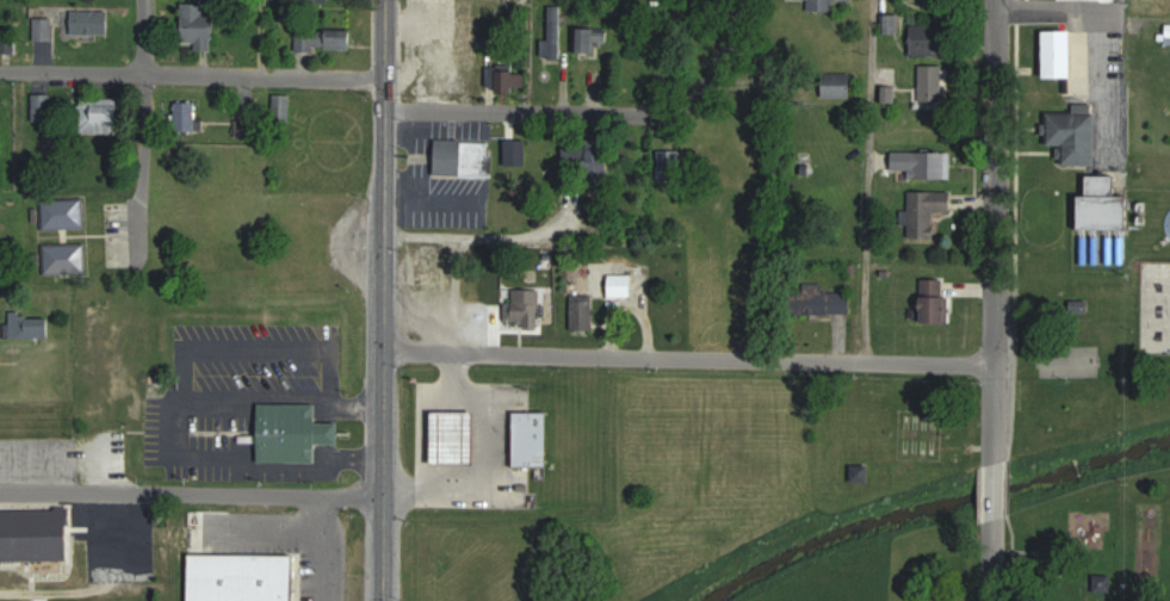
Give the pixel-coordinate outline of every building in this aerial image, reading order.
[(835,13),(835,2),(858,2),(858,0),(792,0),(810,0),(810,13),(835,13)] [(110,10),(72,10),(72,35),(110,35),(110,10)] [(219,44),(219,12),(182,12),(182,44),(219,44)] [(36,39),(54,39),(54,18),(36,18),(36,39)] [(912,55),(945,55),(945,24),(912,24),(912,55)] [(297,25),(298,52),(344,50),(343,27),(325,28),(325,25),(297,25)] [(597,43),(610,43),(610,29),(575,29),(575,53),(597,53),(597,43)] [(1047,77),(1076,77),(1076,31),(1047,31),(1047,77)] [(918,65),(919,107),(945,107),(945,64),(918,65)] [(489,65),(489,90),(526,90),(526,74),(515,74),(515,65),(489,65)] [(853,74),(827,74),(827,95),(853,95),(853,74)] [(33,121),(55,121),(55,93),(33,93),(33,121)] [(275,122),(290,122),(290,94),(275,94),(275,122)] [(81,133),(121,133),(121,98),(81,98),(81,133)] [(199,120),(199,100),(178,100),(178,130),(204,130),(204,120),(199,120)] [(1050,113),(1050,145),(1067,145),(1067,165),(1098,165),(1098,114),(1050,113)] [(437,175),(496,176),(496,164),(528,164),(528,140),(504,139),(504,141),(437,140),(437,175)] [(662,178),(683,178),(683,151),(662,151),(662,178)] [(953,151),(894,151),(894,170),(908,170),(908,178),(953,178),(953,151)] [(1083,194),(1083,229),(1134,230),(1134,194),(1120,194),(1120,175),(1091,175),(1091,194),(1083,194)] [(937,237),(938,212),(954,212),(954,190),(904,190),(904,237),(937,237)] [(86,200),(45,200),(45,228),(86,228),(86,200)] [(47,245),(47,274),(89,274),(89,245),(47,245)] [(611,298),(634,298),(634,275),(611,275),(611,298)] [(924,279),(924,322),(949,322),(949,279),(924,279)] [(824,291),(824,284),(800,284),(800,314),(852,314),(852,291),(824,291)] [(512,323),(543,323),(543,289),(512,289),(512,323)] [(595,294),(573,294),(573,330),(595,330),(595,294)] [(53,313),(8,313),(8,337),(53,337),(53,313)] [(318,463),(318,444),(341,445),(342,423),(317,422),(318,405),(260,404),(259,462),(318,463)] [(435,465),(478,465),(478,412),(435,412),(435,465)] [(550,412),(516,412),(516,468),(550,468),(550,412)] [(65,556),(64,506),(0,507),(0,557),(65,556)] [(70,542),(70,582),(92,582),(92,542),(70,542)]
